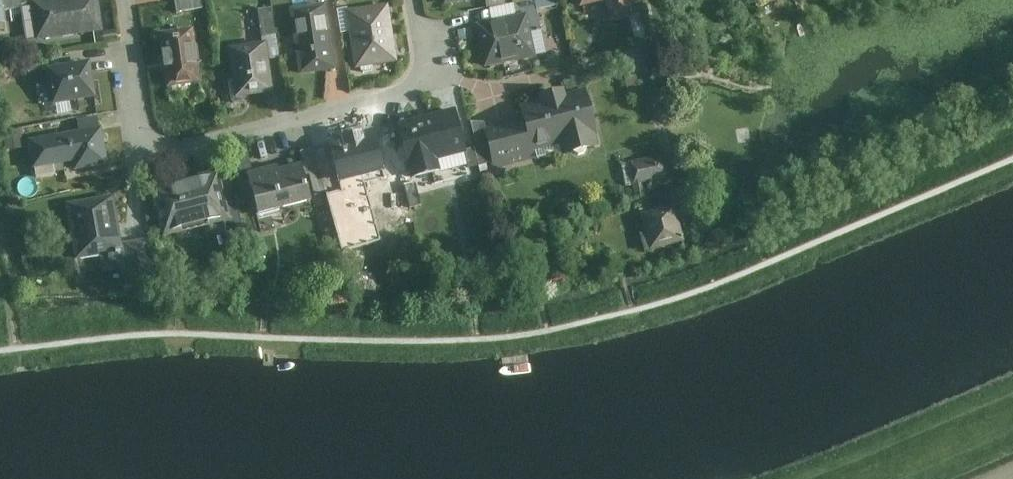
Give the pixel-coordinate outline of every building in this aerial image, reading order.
[(2,10),(30,6),(29,0),(1,0),(2,10)] [(30,6),(34,38),(101,29),(97,0),(29,0),(30,6)] [(176,11),(202,7),(201,0),(174,0),(176,11)] [(289,5),(298,72),(336,66),(327,0),(323,0),(289,5)] [(344,7),(354,66),(397,59),(388,0),(385,0),(344,7)] [(496,18),(527,11),(531,30),(542,28),(536,0),(515,0),(493,5),(496,18)] [(611,19),(636,13),(632,0),(606,0),(611,19)] [(275,33),(271,5),(257,7),(261,35),(275,33)] [(496,18),(475,22),(485,65),(537,53),(531,30),(527,11),(496,18)] [(200,79),(192,25),(157,30),(165,84),(200,79)] [(272,89),(265,39),(227,44),(234,94),(272,89)] [(44,66),(47,65),(45,53),(21,57),(23,70),(44,66)] [(94,94),(88,58),(47,65),(44,66),(50,102),(94,94)] [(636,72),(626,75),(631,95),(641,93),(636,72)] [(586,87),(520,104),(523,117),(532,151),(560,144),(562,152),(601,142),(586,87)] [(453,106),(397,120),(403,143),(412,175),(440,168),(437,158),(464,151),(453,106)] [(532,151),(523,117),(485,127),(495,168),(534,158),(532,151)] [(99,125),(25,137),(30,166),(70,159),(72,168),(106,162),(99,125)] [(372,125),(328,136),(329,141),(342,191),(365,184),(386,178),(378,149),(372,125)] [(329,141),(314,146),(320,169),(341,250),(381,239),(365,184),(342,191),(329,141)] [(403,143),(378,149),(386,178),(389,188),(413,181),(412,175),(403,143)] [(314,146),(300,148),(306,172),(320,169),(314,146)] [(663,153),(629,160),(636,195),(647,192),(645,180),(668,175),(663,153)] [(309,198),(300,161),(246,174),(255,211),(309,198)] [(218,171),(150,187),(161,234),(230,218),(218,171)] [(671,187),(675,202),(678,212),(693,209),(687,184),(671,187)] [(112,193),(65,201),(74,257),(99,252),(102,269),(124,265),(112,193)] [(678,212),(675,202),(641,211),(651,248),(685,239),(678,212)] [(154,283),(147,238),(124,242),(131,287),(154,283)]
